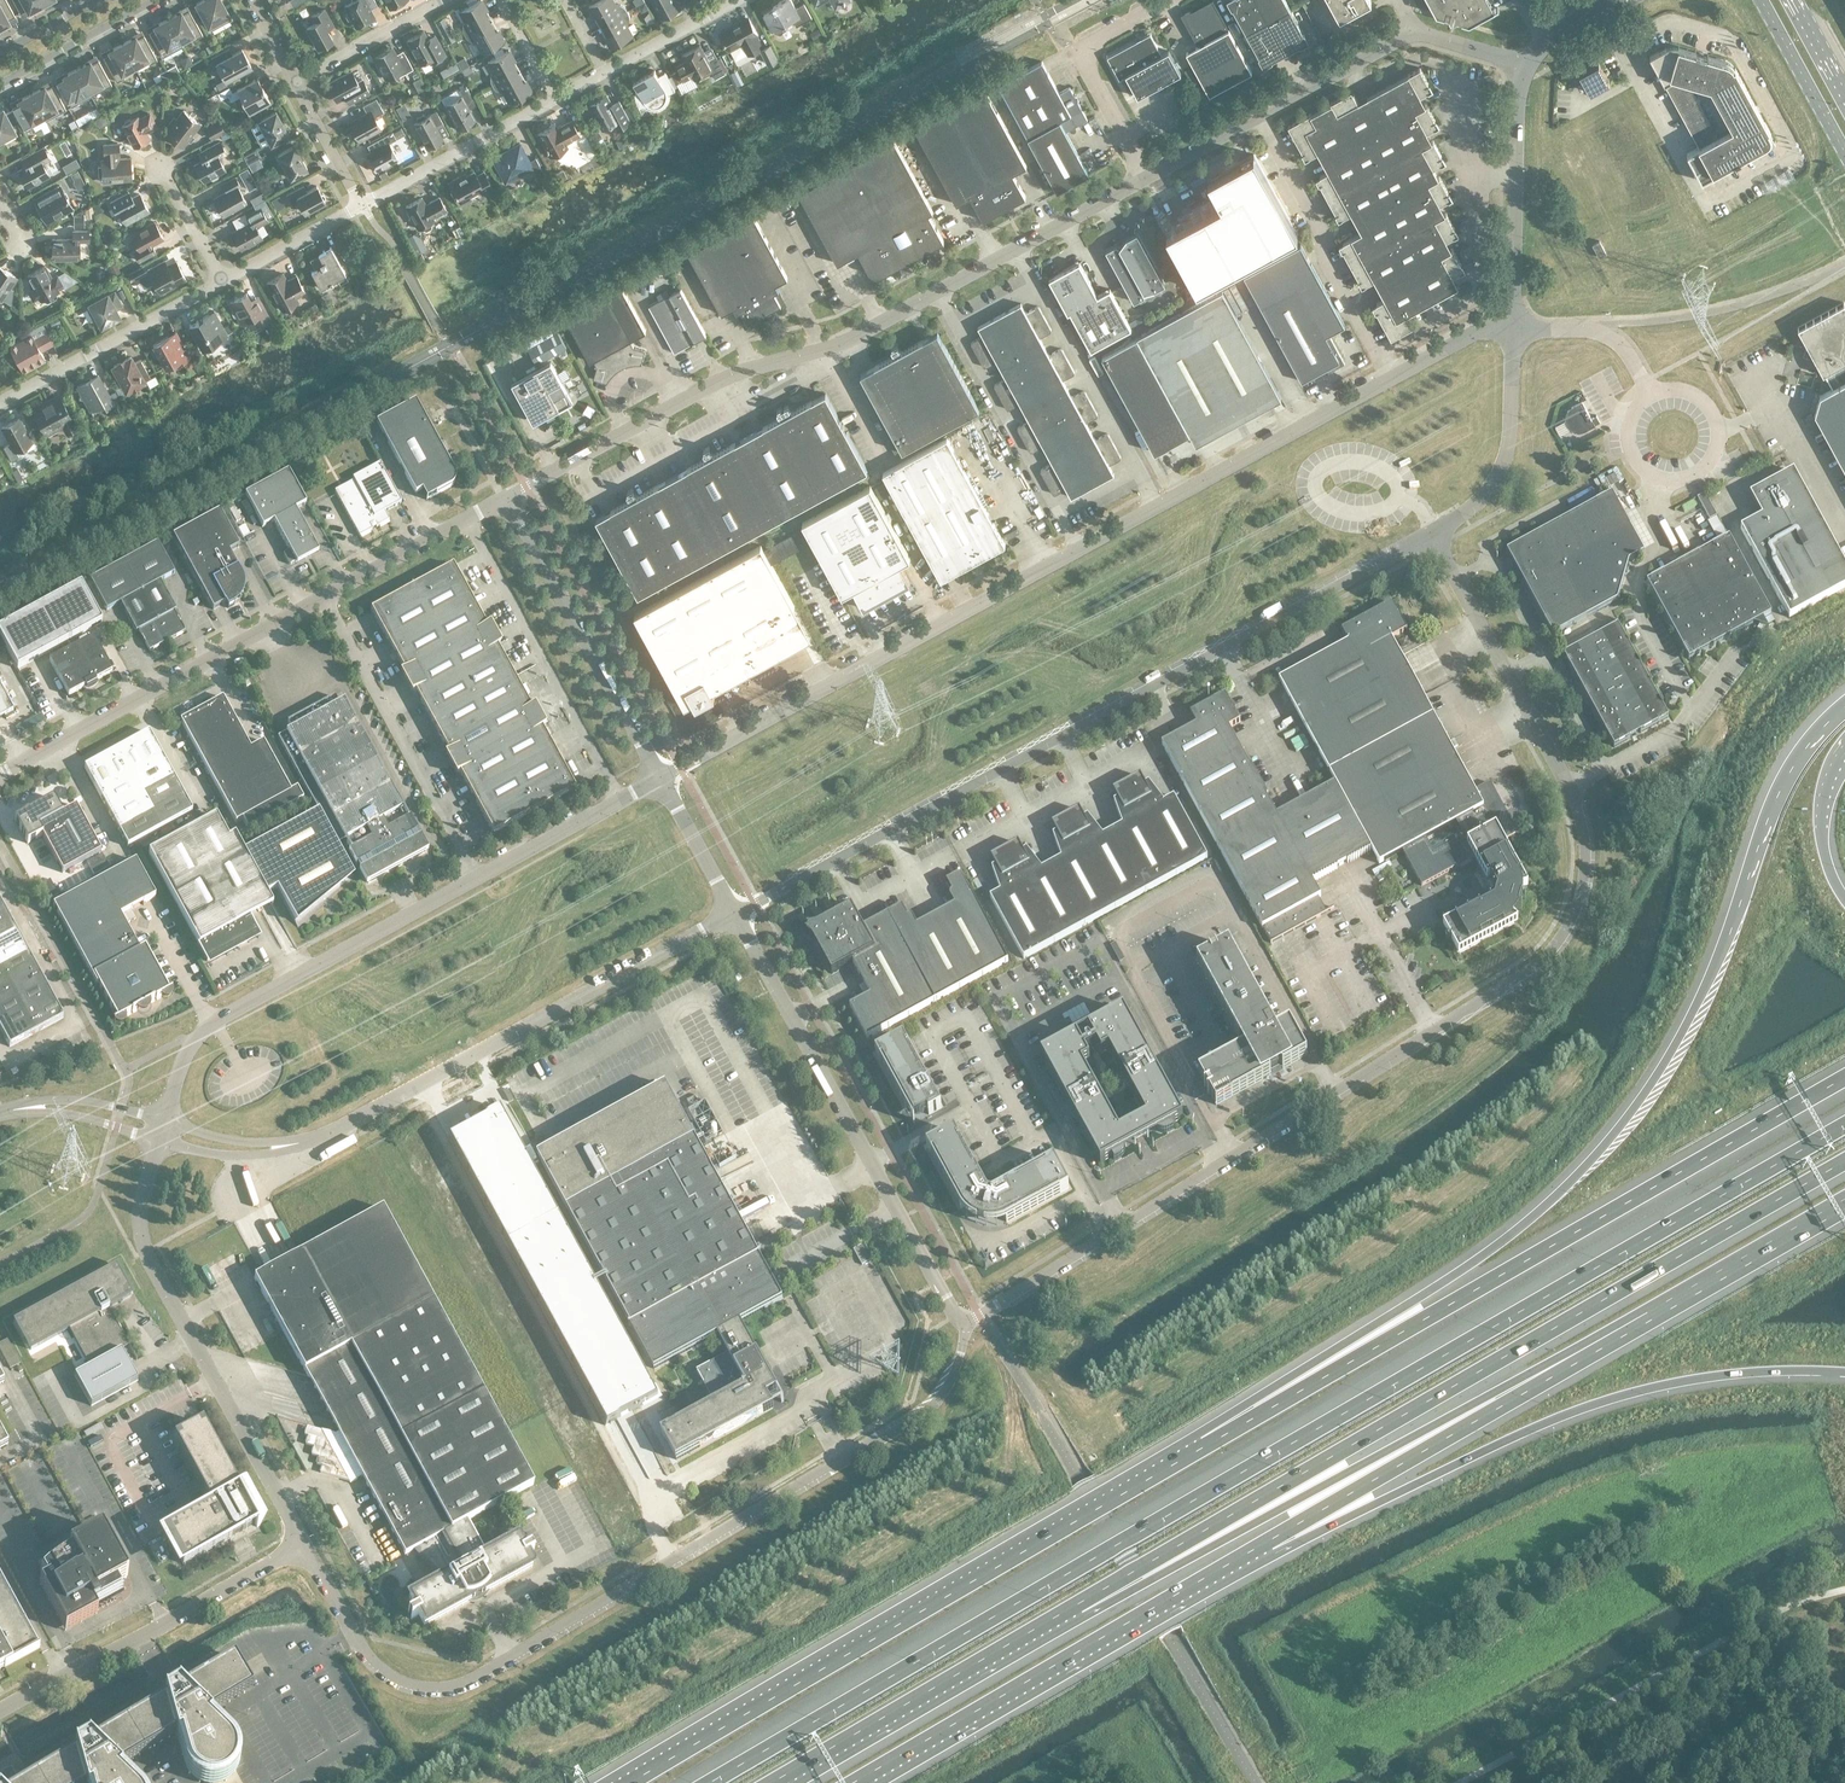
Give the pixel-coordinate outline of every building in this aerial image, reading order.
[(5,24),(9,22),(8,19),(15,15),(6,0),(0,0),(0,27),(5,24)] [(39,0),(13,0),(20,13),(27,9),(28,11),(32,9),(41,5),(41,4),(39,0)] [(221,0),(201,0),(196,3),(211,30),(231,19),(221,0)] [(289,0),(273,9),(276,16),(293,7),(289,0)] [(351,20),(353,19),(356,26),(374,16),(369,7),(369,4),(375,1),(375,0),(352,0),(352,1),(345,5),(348,11),(346,13),(345,15),(347,19),(350,20),(351,20)] [(464,34),(489,20),(484,10),(486,9),(481,0),(479,0),(460,11),(465,20),(464,21),(463,22),(463,23),(463,25),(462,26),(462,27),(462,28),(462,29),(463,31),(463,32),(464,34)] [(603,24),(628,11),(627,9),(626,8),(625,7),(624,6),(623,5),(621,4),(619,4),(617,3),(615,3),(614,0),(600,0),(589,6),(594,15),(597,14),(603,24)] [(662,18),(681,8),(677,0),(652,0),(662,18)] [(791,0),(782,0),(773,5),(775,7),(764,13),(772,29),(773,28),(775,32),(778,33),(785,29),(786,26),(784,23),(793,19),(796,26),(812,17),(804,3),(796,8),(791,0)] [(1213,0),(1211,0),(1182,16),(1198,46),(1186,52),(1209,95),(1252,71),(1213,0)] [(1232,0),(1232,3),(1232,5),(1233,7),(1232,7),(1245,30),(1259,56),(1261,58),(1263,59),(1265,60),(1267,61),(1270,61),(1272,60),(1300,45),(1299,45),(1301,43),(1303,41),(1304,39),(1304,37),(1304,34),(1303,32),(1286,0),(1232,0)] [(1370,0),(1329,0),(1340,19),(1371,2),(1370,0)] [(1436,13),(1448,17),(1451,22),(1457,19),(1469,23),(1494,9),(1490,0),(1429,0),(1436,13)] [(311,16),(314,22),(306,26),(309,31),(307,32),(311,40),(313,39),(317,47),(332,39),(324,25),(331,21),(324,8),(311,16)] [(168,18),(168,19),(182,45),(183,45),(180,41),(192,34),(195,39),(202,34),(189,10),(182,14),(181,11),(177,13),(168,18)] [(629,12),(628,11),(603,24),(608,35),(606,36),(611,46),(632,34),(627,25),(628,24),(629,22),(629,21),(629,20),(629,19),(629,18),(630,18),(630,16),(629,14),(629,13),(629,12)] [(734,27),(734,26),(720,34),(729,50),(743,42),(749,54),(762,47),(755,35),(757,34),(749,18),(739,23),(739,24),(734,27)] [(182,45),(168,19),(167,19),(158,23),(158,24),(154,26),(156,28),(149,32),(162,56),(182,45)] [(495,31),(489,20),(464,34),(465,36),(467,37),(468,39),(470,40),(472,41),(474,41),(476,41),(482,51),(503,39),(497,29),(495,31)] [(818,28),(812,31),(816,37),(821,34),(818,28)] [(430,42),(423,30),(407,39),(420,63),(428,59),(430,63),(445,54),(436,38),(430,42)] [(451,31),(443,35),(448,43),(455,38),(451,31)] [(1150,33),(1107,57),(1119,78),(1126,75),(1138,96),(1181,73),(1169,50),(1162,54),(1150,33)] [(123,43),(122,43),(134,66),(147,59),(149,63),(157,59),(144,35),(137,39),(135,36),(131,38),(123,43)] [(134,66),(122,43),(121,44),(113,48),(109,51),(110,53),(103,57),(117,81),(124,77),(122,73),(134,66)] [(717,57),(709,61),(709,62),(700,45),(682,55),(685,62),(675,67),(677,70),(680,76),(683,80),(693,75),(695,79),(711,70),(715,78),(725,72),(717,57)] [(769,64),(778,59),(771,45),(762,50),(769,64)] [(1649,56),(1666,86),(1699,146),(1687,153),(1702,181),(1775,141),(1735,68),(1725,59),(1679,46),(1665,47),(1649,56)] [(395,54),(392,48),(374,57),(378,64),(377,66),(380,70),(382,71),(386,78),(393,74),(394,76),(397,77),(405,73),(408,79),(409,79),(405,72),(413,68),(403,50),(395,54)] [(214,64),(216,63),(225,78),(225,79),(251,66),(242,49),(227,57),(223,50),(211,57),(214,64)] [(491,84),(492,85),(517,71),(511,61),(514,59),(509,50),(487,61),(492,71),(492,72),(491,73),(491,74),(490,76),(490,78),(490,79),(490,80),(490,81),(491,83),(491,84)] [(465,56),(457,60),(461,68),(469,64),(465,56)] [(77,68),(91,95),(111,84),(98,60),(91,63),(90,61),(86,63),(77,68)] [(455,61),(449,64),(454,72),(460,68),(455,61)] [(1059,93),(1042,61),(999,84),(1028,138),(1060,121),(1066,131),(1087,119),(1077,101),(1079,100),(1078,99),(1075,101),(1072,97),(1076,95),(1075,94),(1074,94),(1070,87),(1059,93)] [(1590,92),(1609,81),(1598,62),(1579,73),(1590,92)] [(175,64),(166,69),(169,75),(179,70),(175,64)] [(469,65),(462,69),(465,75),(472,71),(469,65)] [(1432,89),(1420,67),(1358,101),(1351,90),(1330,101),(1331,103),(1311,114),(1310,112),(1288,125),(1306,157),(1317,151),(1328,170),(1316,177),(1339,218),(1351,212),(1361,231),(1340,243),(1362,285),(1374,279),(1384,298),(1373,304),(1391,337),(1414,325),(1407,313),(1458,286),(1453,275),(1464,269),(1453,248),(1451,249),(1446,239),(1458,233),(1446,212),(1445,213),(1440,203),(1451,197),(1440,176),(1438,177),(1433,167),(1445,161),(1433,140),(1432,141),(1427,131),(1438,125),(1427,104),(1425,104),(1420,95),(1432,89)] [(91,95),(77,68),(76,69),(67,73),(63,75),(65,78),(58,82),(71,106),(79,102),(77,98),(88,91),(91,95)] [(166,69),(159,73),(162,79),(169,75),(166,69)] [(357,81),(351,70),(327,83),(337,100),(344,96),(348,104),(369,92),(362,78),(357,81)] [(647,104),(648,105),(651,106),(654,106),(657,106),(660,105),(663,103),(665,101),(666,98),(666,95),(667,95),(667,94),(675,90),(667,75),(665,72),(658,76),(655,70),(633,81),(637,87),(636,89),(636,90),(635,91),(635,93),(635,94),(635,96),(635,97),(636,99),(636,101),(636,102),(637,103),(637,104),(640,109),(641,108),(640,106),(646,103),(647,104)] [(677,70),(671,73),(677,83),(681,80),(679,77),(680,76),(677,70)] [(523,81),(517,71),(492,85),(493,86),(493,87),(494,88),(495,89),(497,90),(499,91),(500,92),(502,92),(504,92),(509,101),(531,90),(525,80),(523,81)] [(225,78),(216,83),(220,90),(229,86),(225,79),(225,78)] [(270,100),(264,89),(262,86),(259,87),(254,79),(236,88),(237,89),(232,91),(229,86),(220,90),(217,92),(220,98),(227,94),(231,100),(240,95),(241,97),(240,97),(242,100),(239,101),(244,110),(246,108),(248,112),(270,100)] [(32,93),(31,93),(46,120),(66,109),(52,84),(45,88),(44,86),(40,88),(32,93)] [(466,103),(473,99),(466,86),(458,90),(461,95),(444,104),(457,129),(465,124),(467,125),(472,122),(473,120),(475,119),(466,103)] [(383,89),(376,93),(380,100),(387,96),(383,89)] [(1027,165),(985,90),(948,110),(1002,209),(1026,196),(1013,173),(1027,165)] [(46,120),(31,93),(30,94),(22,98),(18,100),(19,103),(12,107),(26,131),(33,127),(31,123),(43,116),(45,120),(46,120)] [(631,122),(619,100),(619,99),(611,104),(607,96),(590,105),(603,129),(613,123),(617,129),(631,122)] [(363,105),(367,113),(349,123),(358,140),(380,128),(375,119),(376,115),(383,112),(376,98),(363,105)] [(96,107),(75,118),(78,124),(99,113),(96,107)] [(3,108),(0,110),(0,145),(5,142),(3,138),(16,131),(3,108)] [(165,133),(182,146),(200,123),(183,110),(176,119),(173,118),(168,125),(170,127),(165,133)] [(413,123),(426,147),(442,138),(436,127),(443,123),(436,110),(429,114),(429,115),(426,117),(425,114),(423,114),(417,117),(416,119),(417,121),(413,123)] [(1002,209),(948,110),(916,128),(957,204),(970,196),(983,220),(1002,209)] [(288,134),(276,111),(258,120),(271,143),(288,134)] [(125,122),(124,123),(124,124),(122,125),(134,147),(149,138),(146,132),(156,126),(149,113),(139,119),(137,116),(131,120),(129,119),(125,122)] [(74,119),(67,122),(71,129),(77,125),(74,119)] [(224,131),(218,120),(206,127),(212,138),(224,131)] [(557,128),(555,124),(537,134),(550,156),(552,155),(553,157),(556,158),(560,156),(561,153),(560,151),(567,147),(565,142),(579,135),(571,120),(557,128)] [(1060,121),(1028,138),(1057,191),(1089,174),(1066,131),(1060,121)] [(596,127),(588,132),(592,139),(600,134),(596,127)] [(228,131),(221,135),(223,139),(231,135),(228,131)] [(378,139),(382,145),(366,154),(375,171),(397,159),(389,142),(396,138),(392,131),(378,139)] [(933,211),(894,140),(799,192),(838,263),(858,252),(868,269),(869,270),(870,271),(870,272),(872,273),(873,274),(875,275),(876,275),(877,275),(879,275),(881,275),(882,275),(884,274),(901,265),(900,263),(909,260),(944,241),(929,213),(933,211)] [(220,142),(202,151),(198,153),(202,160),(195,165),(204,181),(210,177),(211,179),(213,180),(218,177),(218,175),(217,173),(225,169),(221,163),(223,162),(224,159),(222,155),(226,153),(220,142)] [(102,181),(131,179),(130,157),(119,158),(118,143),(103,144),(104,159),(101,160),(101,165),(98,165),(99,176),(102,176),(102,181)] [(509,151),(494,160),(505,181),(508,180),(511,180),(514,180),(518,178),(520,175),(521,173),(532,167),(535,173),(542,170),(535,157),(528,161),(519,144),(508,149),(509,151)] [(307,168),(294,145),(277,154),(282,162),(278,164),(282,172),(286,170),(290,177),(307,168)] [(43,147),(25,157),(25,156),(21,158),(25,167),(19,170),(27,186),(33,183),(36,184),(40,182),(41,179),(49,175),(45,169),(47,168),(48,165),(45,161),(50,158),(43,147)] [(261,156),(256,148),(243,156),(247,163),(261,156)] [(1221,203),(1166,233),(1197,289),(1298,234),(1254,154),(1208,179),(1221,203)] [(72,160),(71,165),(73,168),(79,165),(75,159),(72,160)] [(248,168),(240,172),(244,181),(252,176),(248,168)] [(77,170),(70,174),(74,180),(81,176),(77,170)] [(562,170),(557,173),(560,179),(566,176),(562,170)] [(448,183),(460,204),(470,198),(468,194),(479,188),(481,192),(492,186),(483,171),(476,176),(474,171),(460,179),(459,177),(448,183)] [(246,201),(237,186),(240,185),(235,177),(223,184),(227,191),(213,198),(222,214),(246,201)] [(292,206),(299,202),(300,202),(305,211),(325,200),(324,198),(325,197),(325,195),(324,193),(322,192),(320,192),(316,185),(303,193),(299,186),(286,194),(292,206)] [(55,217),(55,218),(64,213),(72,208),(63,192),(61,193),(57,186),(36,198),(40,205),(38,206),(47,222),(55,217)] [(270,188),(263,192),(266,197),(273,194),(270,188)] [(132,198),(128,191),(110,201),(118,215),(121,213),(126,223),(148,211),(139,194),(132,198)] [(280,195),(271,200),(275,205),(283,201),(280,195)] [(431,224),(430,222),(429,222),(434,219),(432,217),(446,209),(439,197),(429,202),(430,203),(426,205),(422,197),(405,206),(418,228),(422,226),(423,228),(426,229),(430,227),(431,224)] [(101,201),(93,206),(97,213),(105,208),(101,201)] [(92,205),(85,209),(85,217),(94,217),(92,205)] [(262,237),(257,228),(258,225),(267,220),(261,207),(246,215),(250,222),(232,232),(241,248),(247,245),(249,246),(255,243),(255,241),(262,237)] [(83,216),(73,216),(73,227),(84,227),(83,216)] [(788,277),(754,216),(723,234),(766,312),(781,304),(778,297),(782,295),(776,284),(788,277)] [(163,237),(154,221),(131,234),(139,248),(134,251),(139,260),(155,251),(151,244),(163,237)] [(52,244),(51,245),(49,246),(49,248),(50,251),(52,252),(52,258),(79,257),(79,241),(88,240),(88,230),(73,230),(73,238),(52,239),(52,244)] [(1134,301),(1165,284),(1137,232),(1106,250),(1134,301)] [(766,312),(723,234),(689,252),(722,313),(734,307),(740,318),(744,315),(748,322),(766,312)] [(372,238),(370,239),(366,242),(370,249),(376,246),(372,238)] [(1599,241),(1592,244),(1599,257),(1606,253),(1599,241)] [(1345,325),(1300,244),(1244,275),(1301,381),(1324,369),(1326,373),(1345,363),(1329,334),(1345,325)] [(320,255),(319,253),(309,258),(315,269),(311,271),(320,287),(329,282),(330,283),(333,282),(332,281),(337,278),(340,283),(347,278),(347,279),(348,278),(331,247),(323,251),(324,253),(320,255)] [(155,282),(154,283),(151,285),(150,287),(153,292),(155,292),(159,290),(160,292),(186,279),(176,261),(168,266),(164,260),(147,269),(155,282)] [(1049,278),(1067,312),(1068,313),(1070,311),(1075,320),(1091,350),(1131,328),(1128,322),(1110,289),(1095,297),(1093,293),(1096,292),(1080,263),(1082,261),(1068,268),(1070,270),(1066,272),(1065,270),(1049,278)] [(52,278),(45,265),(27,275),(34,286),(27,290),(33,301),(39,297),(41,299),(44,298),(45,300),(47,300),(55,296),(56,293),(55,291),(58,290),(56,287),(62,284),(57,275),(52,278)] [(117,265),(111,268),(114,273),(120,270),(117,265)] [(1,300),(2,299),(10,304),(10,306),(11,306),(14,288),(13,288),(13,289),(10,287),(17,277),(0,266),(0,299),(1,300)] [(146,272),(142,266),(129,273),(133,279),(146,272)] [(287,280),(283,273),(267,282),(282,309),(298,300),(295,296),(304,291),(296,275),(287,280)] [(119,281),(113,284),(115,287),(119,289),(123,287),(119,281)] [(623,288),(609,296),(567,319),(590,361),(593,359),(597,366),(593,378),(607,382),(606,382),(607,383),(608,380),(609,378),(611,376),(613,374),(615,372),(617,370),(619,369),(621,368),(624,366),(626,366),(628,365),(630,364),(633,364),(636,363),(639,363),(642,364),(642,363),(641,363),(645,350),(634,346),(630,339),(646,330),(623,288)] [(674,352),(706,335),(681,288),(649,305),(674,352)] [(1281,398),(1222,289),(1102,355),(1154,452),(1189,433),(1196,444),(1281,398)] [(87,302),(89,306),(87,307),(93,318),(95,317),(101,328),(122,316),(117,308),(122,305),(114,291),(110,294),(108,291),(87,302)] [(233,308),(232,309),(231,312),(234,316),(236,317),(238,316),(241,323),(248,320),(249,322),(251,322),(256,320),(258,324),(269,318),(259,300),(260,299),(258,295),(250,300),(246,294),(247,293),(246,293),(230,302),(233,308)] [(1797,328),(1823,375),(1824,374),(1832,388),(1820,395),(1815,413),(1844,469),(1844,304),(1844,302),(1797,328)] [(1021,303),(999,315),(978,326),(983,335),(970,342),(984,367),(996,361),(1006,378),(994,384),(1007,410),(1020,403),(1029,420),(1017,427),(1031,452),(1043,445),(1052,462),(1040,469),(1054,494),(1066,488),(1071,497),(1092,485),(1114,473),(1109,464),(1122,457),(1108,432),(1095,439),(1086,422),(1098,415),(1084,390),(1072,396),(1063,379),(1075,373),(1061,347),(1049,354),(1044,345),(1040,337),(1052,330),(1038,305),(1026,312),(1021,303)] [(218,340),(227,335),(214,311),(202,317),(203,318),(198,320),(198,319),(189,324),(202,349),(211,344),(210,341),(216,337),(218,340)] [(1142,315),(1135,319),(1138,324),(1145,320),(1142,315)] [(59,317),(51,322),(53,326),(61,321),(59,317)] [(1135,319),(1128,322),(1131,328),(1138,324),(1135,319)] [(278,321),(272,325),(275,331),(282,328),(278,321)] [(230,324),(224,327),(228,334),(233,331),(230,324)] [(52,343),(46,331),(34,338),(31,334),(10,346),(22,368),(43,356),(40,350),(52,343)] [(559,332),(529,348),(537,363),(567,347),(559,332)] [(979,409),(937,332),(923,340),(923,339),(902,351),(898,343),(891,347),(896,354),(874,366),(875,366),(860,374),(902,451),(979,409)] [(181,361),(189,357),(181,342),(182,342),(180,337),(171,342),(168,336),(153,344),(155,348),(153,351),(156,357),(160,357),(165,367),(180,359),(181,361)] [(110,365),(116,375),(125,392),(132,389),(140,385),(140,384),(146,380),(145,378),(149,376),(140,359),(136,361),(131,353),(124,357),(124,356),(117,360),(117,361),(110,365)] [(551,361),(525,375),(513,382),(520,395),(521,395),(535,421),(549,414),(549,413),(572,401),(571,398),(551,361)] [(98,374),(90,378),(77,386),(80,393),(81,392),(79,398),(85,400),(93,415),(94,415),(91,411),(103,404),(106,408),(114,404),(98,374)] [(119,386),(115,388),(120,396),(124,394),(119,386)] [(789,403),(784,406),(777,409),(781,417),(714,454),(710,446),(703,450),(708,457),(638,495),(633,488),(627,491),(631,499),(611,510),(596,518),(638,595),(867,470),(826,393),(812,401),(811,400),(793,411),(789,403)] [(59,395),(50,400),(49,399),(42,403),(43,404),(34,409),(38,417),(39,416),(41,420),(40,421),(49,436),(57,432),(56,430),(64,425),(67,431),(76,427),(59,395)] [(1582,401),(1571,406),(1570,407),(1568,409),(1567,410),(1566,412),(1566,414),(1565,415),(1565,417),(1565,418),(1565,419),(1566,420),(1566,422),(1567,424),(1568,425),(1569,426),(1570,428),(1571,429),(1573,429),(1575,430),(1576,430),(1577,431),(1579,431),(1581,431),(1583,430),(1585,429),(1600,421),(1596,415),(1591,417),(1582,401)] [(454,473),(415,402),(376,423),(415,495),(422,492),(427,500),(450,487),(452,486),(453,485),(454,484),(454,483),(455,482),(455,480),(455,478),(455,476),(455,475),(455,474),(454,473)] [(11,443),(9,443),(4,446),(11,460),(25,452),(25,450),(23,446),(32,441),(19,417),(2,426),(11,443)] [(1005,544),(947,437),(883,472),(941,579),(1005,544)] [(454,453),(447,440),(439,444),(446,457),(454,453)] [(385,512),(402,503),(380,463),(352,479),(354,481),(335,491),(360,537),(389,521),(385,512)] [(306,504),(288,471),(245,495),(263,528),(273,522),(289,551),(285,554),(284,554),(284,555),(284,556),(288,564),(289,564),(290,565),(291,565),(295,562),(297,564),(319,552),(318,550),(319,549),(319,548),(319,547),(315,540),(314,539),(313,539),(313,538),(312,539),(296,510),(306,504)] [(1790,618),(1844,587),(1844,566),(1795,473),(1751,497),(1763,519),(1742,531),(1790,618)] [(802,522),(805,527),(764,550),(771,563),(812,540),(842,595),(853,589),(863,608),(910,583),(899,564),(910,558),(870,485),(802,522)] [(1553,636),(1587,618),(1617,601),(1629,562),(1644,554),(1612,494),(1514,548),(1515,550),(1506,554),(1514,571),(1517,570),(1553,636)] [(1717,516),(1705,494),(1697,498),(1709,520),(1717,516)] [(240,573),(241,573),(229,551),(239,546),(220,510),(173,536),(213,610),(225,603),(227,608),(234,605),(234,604),(233,605),(231,602),(233,602),(235,600),(238,597),(240,594),(241,591),(242,588),(242,584),(241,581),(240,578),(238,574),(240,573)] [(1771,615),(1729,538),(1647,583),(1689,660),(1753,625),(1768,629),(1763,619),(1771,615)] [(174,574),(157,543),(90,580),(107,611),(120,603),(136,632),(138,631),(149,652),(185,632),(174,611),(176,610),(161,581),(174,574)] [(712,691),(788,649),(772,618),(794,606),(771,563),(764,550),(761,545),(634,614),(674,687),(685,681),(688,686),(685,688),(696,707),(715,696),(712,691)] [(575,789),(453,565),(371,610),(493,834),(575,789)] [(20,629),(36,657),(67,640),(72,649),(49,661),(69,696),(86,687),(84,684),(94,679),(95,681),(112,672),(93,637),(77,646),(72,638),(83,632),(67,603),(20,629)] [(1279,680),(1329,772),(1328,772),(1328,773),(1329,773),(1335,783),(1277,815),(1267,797),(1268,796),(1251,765),(1249,765),(1229,729),(1241,722),(1225,694),(1190,714),(1196,725),(1162,744),(1263,928),(1264,927),(1266,929),(1264,930),(1271,944),(1321,916),(1320,915),(1321,915),(1321,914),(1322,913),(1323,913),(1323,912),(1323,911),(1323,910),(1323,909),(1323,908),(1320,904),(1321,903),(1318,898),(1321,896),(1313,881),(1315,881),(1316,880),(1318,880),(1318,878),(1321,878),(1321,877),(1324,877),(1324,875),(1326,875),(1326,874),(1329,874),(1329,872),(1332,872),(1332,871),(1334,871),(1335,869),(1337,869),(1337,868),(1347,862),(1348,863),(1349,861),(1351,862),(1352,860),(1354,860),(1355,858),(1356,859),(1358,857),(1359,857),(1360,855),(1362,856),(1363,854),(1364,854),(1366,852),(1367,853),(1368,851),(1370,851),(1371,849),(1379,864),(1403,851),(1404,854),(1405,853),(1421,881),(1419,882),(1422,886),(1459,866),(1460,868),(1472,862),(1470,859),(1477,856),(1497,892),(1496,894),(1495,894),(1494,895),(1493,895),(1493,896),(1493,897),(1493,898),(1494,899),(1494,900),(1495,900),(1494,902),(1482,909),(1480,906),(1443,927),(1459,955),(1518,923),(1514,919),(1516,916),(1517,914),(1518,913),(1519,911),(1520,909),(1521,907),(1521,905),(1522,903),(1522,901),(1523,900),(1523,897),(1523,896),(1523,894),(1523,891),(1523,889),(1528,888),(1503,842),(1518,834),(1516,830),(1514,831),(1492,791),(1494,790),(1490,783),(1475,791),(1433,716),(1435,715),(1434,714),(1433,715),(1392,640),(1407,631),(1402,622),(1401,623),(1395,613),(1397,613),(1392,604),(1341,631),(1348,643),(1279,680)] [(1618,626),(1591,641),(1563,656),(1614,748),(1630,739),(1628,735),(1639,730),(1641,733),(1668,718),(1618,626)] [(13,712),(0,688),(0,719),(13,712)] [(291,730),(286,733),(277,737),(319,813),(245,854),(267,894),(276,889),(298,930),(354,877),(337,847),(346,842),(350,850),(368,883),(426,852),(408,819),(344,701),(338,704),(334,696),(287,722),(291,730)] [(236,822),(242,819),(248,830),(303,799),(297,788),(291,792),(263,741),(251,748),(223,698),(180,721),(236,822)] [(149,733),(133,742),(84,768),(128,847),(192,812),(149,733)] [(1140,776),(1126,784),(1113,791),(1118,800),(1114,803),(1122,825),(1103,836),(1088,816),(1084,819),(1079,810),(1052,824),(1057,834),(1053,836),(1061,858),(1051,864),(1042,869),(1027,850),(1023,852),(1018,843),(991,858),(996,867),(992,869),(1000,892),(990,897),(1023,959),(1208,858),(1174,797),(1164,802),(1149,783),(1145,785),(1140,776)] [(91,858),(101,852),(76,806),(62,814),(54,799),(15,820),(28,844),(42,836),(66,880),(94,864),(91,858)] [(149,854),(198,944),(199,945),(199,946),(207,961),(257,934),(249,919),(273,906),(267,894),(245,854),(235,836),(229,840),(216,817),(149,854)] [(156,897),(136,861),(53,906),(97,986),(98,985),(114,1015),(113,1016),(116,1021),(117,1022),(118,1023),(119,1023),(120,1023),(122,1023),(122,1022),(123,1022),(124,1021),(124,1020),(124,1019),(124,1018),(124,1017),(139,1009),(138,1008),(138,1007),(138,1005),(138,1004),(139,1003),(140,1002),(141,1001),(142,1001),(143,1001),(145,1001),(146,1001),(147,1002),(148,1003),(163,995),(164,996),(164,997),(165,997),(166,998),(167,998),(168,997),(169,997),(170,996),(171,995),(171,994),(171,993),(171,992),(168,986),(166,987),(145,948),(140,951),(121,916),(156,897)] [(954,905),(936,916),(917,926),(913,918),(910,920),(902,907),(863,928),(852,907),(819,925),(816,926),(814,927),(812,927),(810,927),(807,927),(806,933),(808,935),(810,936),(811,937),(813,940),(814,941),(815,943),(816,944),(828,966),(832,974),(853,963),(871,995),(850,1007),(867,1039),(1008,962),(961,875),(947,883),(954,896),(950,898),(954,905)] [(50,880),(35,888),(43,903),(58,895),(50,880)] [(9,1047),(63,1018),(0,902),(0,1030),(9,1047)] [(1229,946),(1216,953),(1215,952),(1216,954),(1211,956),(1210,955),(1209,955),(1210,957),(1197,964),(1240,1042),(1236,1043),(1240,1050),(1199,1073),(1206,1086),(1204,1086),(1205,1087),(1206,1086),(1209,1091),(1207,1092),(1208,1093),(1209,1092),(1216,1105),(1271,1075),(1269,1072),(1281,1065),(1283,1069),(1307,1055),(1290,1023),(1273,1032),(1269,1025),(1272,1024),(1229,946)] [(1149,1058),(1150,1058),(1124,1010),(1088,1029),(1089,1031),(1084,1035),(1078,1038),(1077,1036),(1041,1055),(1067,1103),(1068,1103),(1075,1116),(1101,1164),(1112,1158),(1114,1161),(1118,1159),(1120,1158),(1122,1156),(1124,1154),(1125,1152),(1125,1151),(1142,1141),(1159,1132),(1160,1133),(1162,1133),(1165,1133),(1167,1132),(1169,1131),(1174,1129),(1172,1125),(1183,1119),(1157,1071),(1149,1058)] [(876,1053),(885,1071),(914,1123),(942,1108),(904,1038),(876,1053)] [(631,1326),(654,1369),(718,1334),(741,1322),(783,1299),(760,1256),(761,1255),(760,1254),(759,1255),(695,1139),(666,1086),(538,1156),(567,1209),(631,1325),(629,1326),(630,1327),(631,1326)] [(690,1107),(700,1102),(696,1095),(687,1100),(690,1107)] [(706,1143),(723,1134),(705,1102),(688,1111),(706,1143)] [(502,1109),(448,1139),(507,1245),(560,1216),(502,1109)] [(1004,1224),(1007,1222),(1069,1188),(1054,1160),(1004,1188),(1001,1183),(987,1179),(982,1181),(955,1131),(927,1147),(961,1210),(962,1211),(963,1213),(965,1215),(967,1217),(969,1219),(970,1220),(973,1222),(975,1223),(979,1225),(981,1225),(983,1226),(986,1226),(989,1227),(992,1227),(995,1226),(997,1226),(999,1226),(1002,1225),(1004,1224)] [(254,1279),(304,1371),(433,1301),(383,1209),(254,1279)] [(560,1216),(507,1245),(605,1426),(659,1397),(560,1216)] [(861,1246),(853,1250),(862,1265),(869,1261),(861,1246)] [(115,1266),(15,1321),(17,1324),(25,1340),(32,1353),(71,1332),(90,1367),(74,1375),(91,1406),(138,1381),(121,1350),(129,1346),(136,1360),(137,1360),(110,1310),(135,1296),(134,1294),(128,1284),(126,1285),(115,1266)] [(871,1272),(681,1377),(717,1444),(728,1438),(726,1435),(906,1336),(871,1272)] [(533,1485),(433,1301),(304,1371),(385,1518),(381,1520),(383,1525),(387,1522),(405,1555),(417,1548),(442,1576),(403,1597),(411,1612),(408,1614),(411,1619),(414,1618),(422,1632),(538,1569),(530,1555),(533,1553),(530,1547),(527,1549),(519,1534),(483,1553),(466,1522),(533,1485)] [(0,1344),(0,1350),(10,1369),(20,1363),(8,1340),(0,1344)] [(173,1439),(207,1501),(200,1505),(202,1510),(157,1534),(178,1571),(265,1523),(245,1486),(238,1490),(202,1424),(189,1431),(188,1428),(188,1427),(187,1426),(186,1425),(185,1425),(184,1426),(183,1426),(183,1427),(183,1428),(183,1429),(184,1429),(184,1430),(185,1430),(186,1432),(173,1439)] [(8,1445),(0,1431),(0,1450),(8,1445)] [(69,1548),(70,1549),(64,1552),(61,1554),(58,1556),(59,1557),(56,1559),(53,1561),(49,1564),(45,1568),(40,1572),(45,1581),(39,1584),(65,1632),(98,1614),(94,1608),(123,1593),(118,1583),(127,1578),(101,1530),(69,1548)] [(2,1667),(2,1668),(39,1647),(39,1646),(38,1646),(0,1576),(0,1667),(2,1667)] [(181,1689),(178,1686),(165,1694),(165,1693),(164,1694),(166,1698),(92,1742),(89,1739),(88,1739),(75,1747),(76,1751),(22,1782),(134,1782),(119,1768),(176,1735),(185,1765),(185,1767),(186,1770),(187,1772),(188,1774),(190,1775),(191,1776),(192,1778),(194,1779),(195,1781),(197,1782),(199,1782),(224,1782),(227,1781),(229,1780),(230,1779),(231,1778),(232,1777),(234,1776),(235,1774),(236,1772),(237,1770),(238,1769),(238,1767),(239,1765),(239,1763),(240,1762),(240,1759),(240,1757),(240,1755),(240,1754),(240,1752),(239,1750),(238,1748),(238,1747),(237,1745),(236,1744),(235,1742),(234,1740),(232,1738),(209,1715),(253,1689),(234,1657),(181,1689)]
